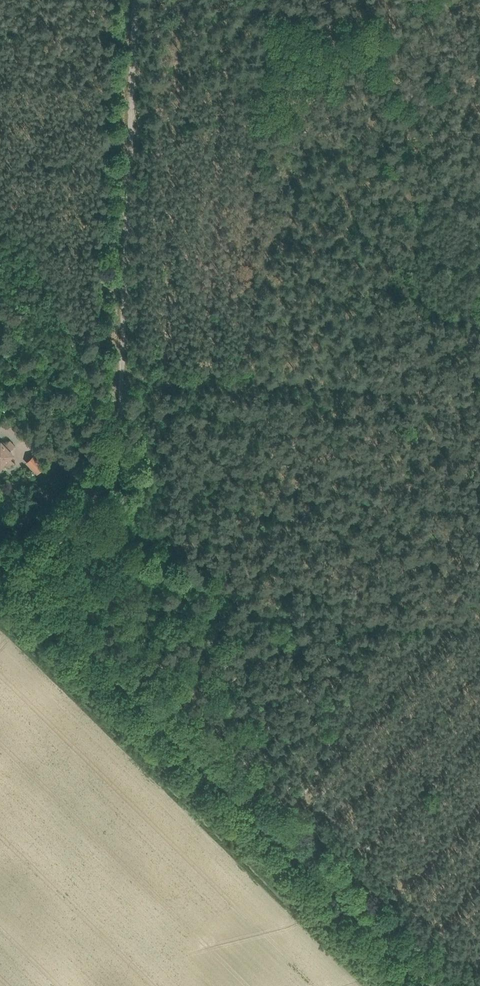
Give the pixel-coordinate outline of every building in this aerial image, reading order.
[(15,445),(10,440),(5,445),(2,442),(0,443),(0,465),(1,466),(5,462),(10,468),(15,462),(10,457),(14,454),(10,450),(15,445)] [(35,453),(26,462),(38,474),(47,465),(35,453)]
